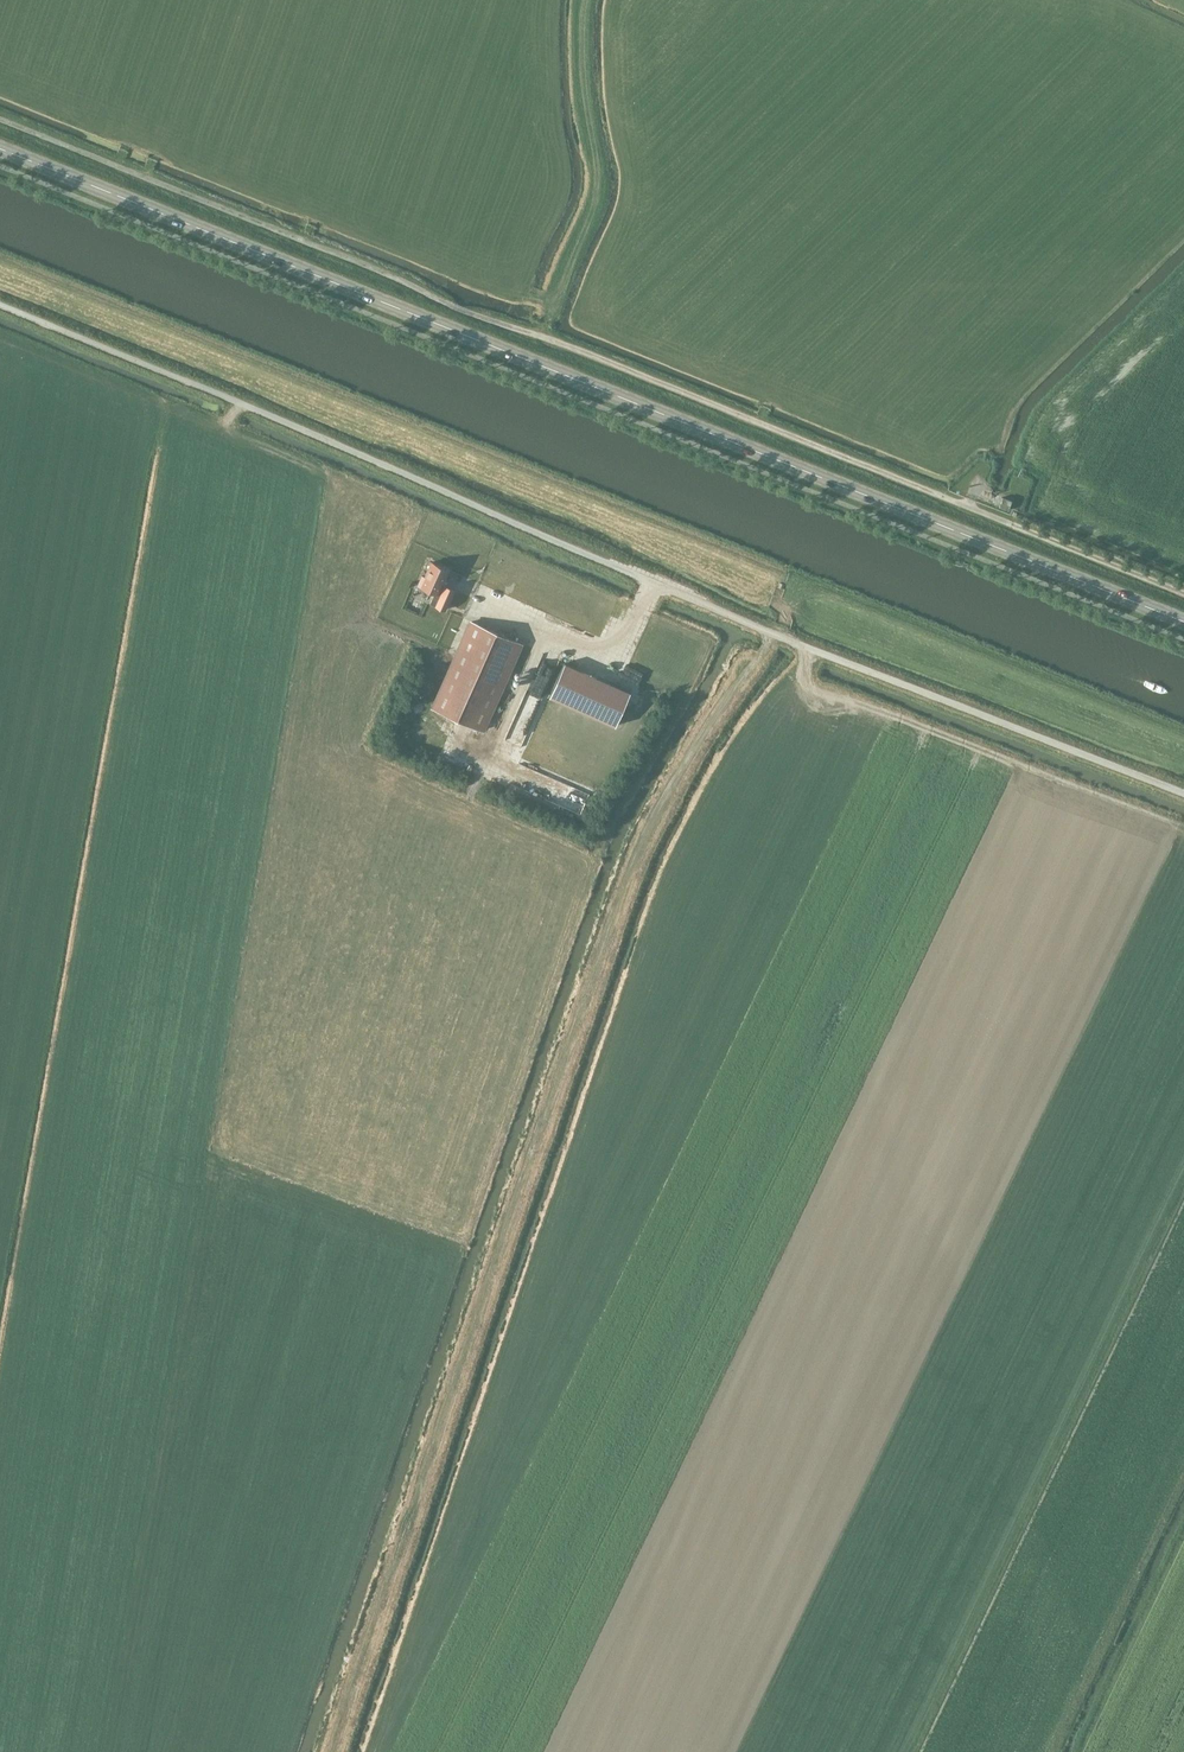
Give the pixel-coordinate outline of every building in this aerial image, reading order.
[(1008,509),(1012,499),(1011,500),(1002,497),(1003,497),(999,507),(1000,505),(1009,509),(1008,509)] [(434,593),(429,603),(444,610),(454,589),(443,584),(449,569),(432,561),(425,576),(421,575),(417,585),(434,593)] [(469,620),(430,707),(485,731),(523,643),(469,620)] [(549,696),(615,725),(626,701),(634,705),(639,695),(564,662),(549,696)] [(535,701),(521,697),(516,714),(530,718),(535,701)]
